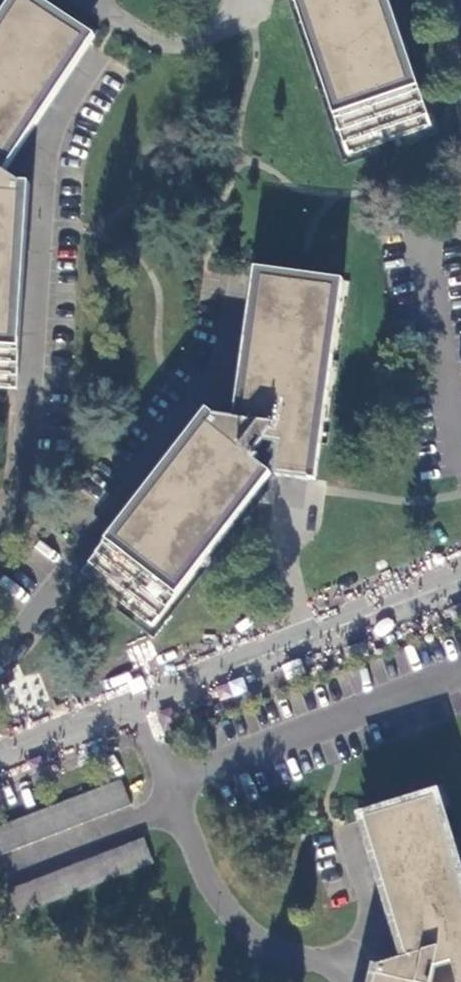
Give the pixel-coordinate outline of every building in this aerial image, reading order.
[(24,0),(20,0),(0,30),(0,161),(82,39),(24,0)] [(354,150),(422,129),(380,0),(303,0),(354,150)] [(7,385),(19,183),(0,171),(0,385),(7,385)] [(331,289),(261,278),(241,420),(212,417),(86,577),(143,621),(262,470),(271,475),(305,478),(331,289)] [(0,827),(0,855),(126,806),(115,781),(0,827)] [(360,820),(404,959),(376,967),(372,981),(460,981),(460,896),(430,797),(360,820)] [(14,918),(149,864),(139,839),(4,893),(14,918)]
